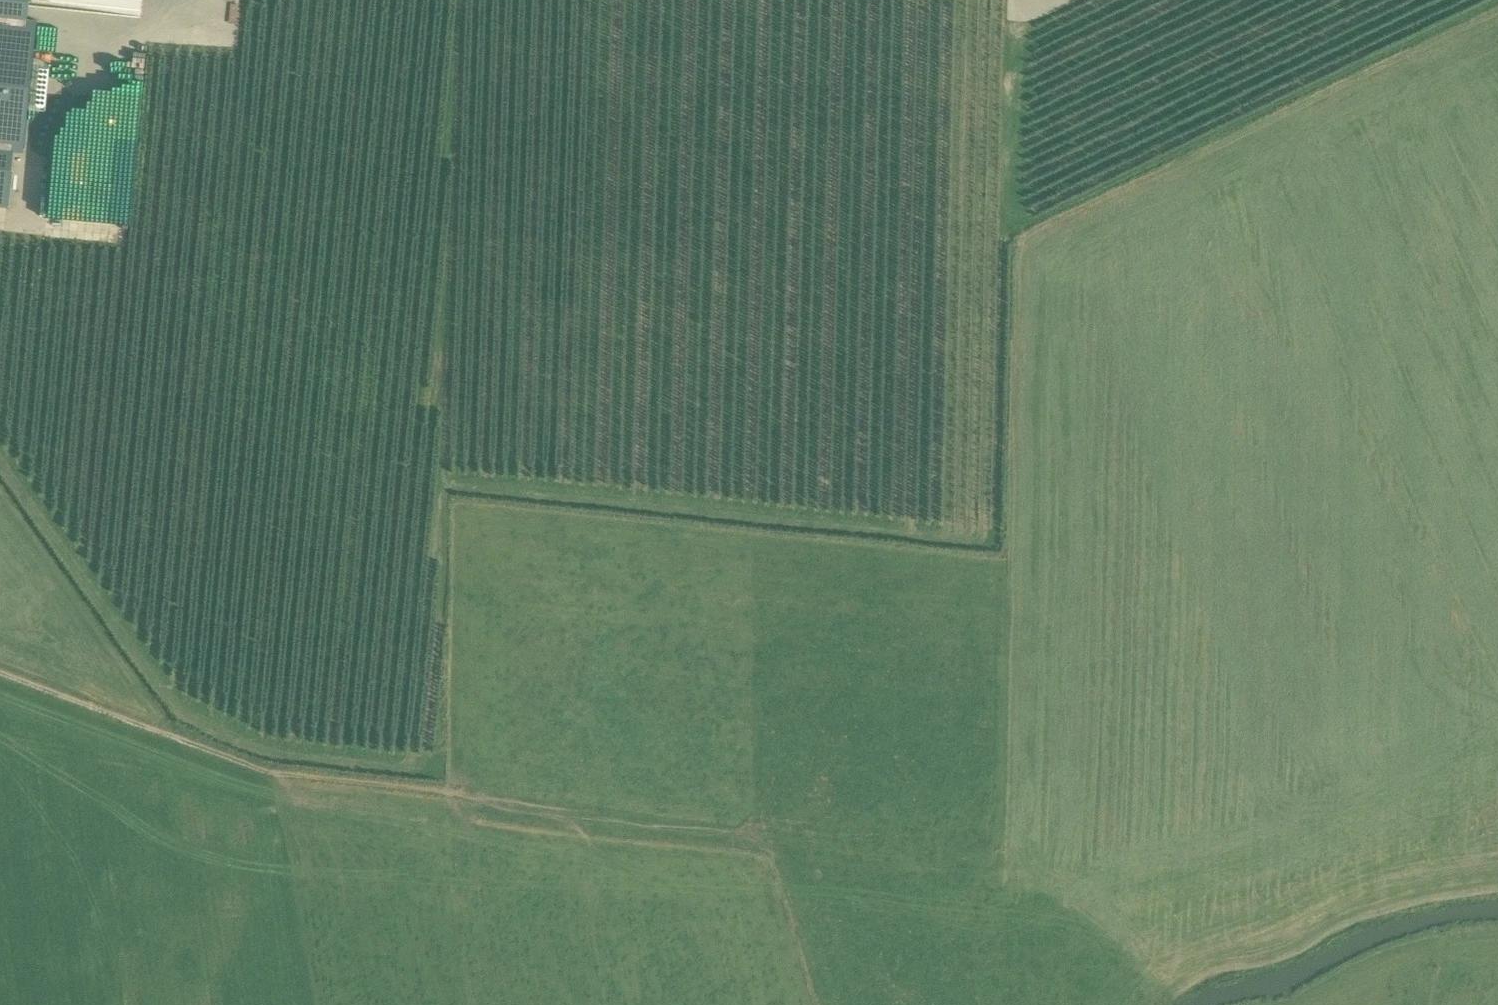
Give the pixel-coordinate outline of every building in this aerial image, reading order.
[(8,205),(14,149),(24,150),(28,109),(33,62),(37,21),(27,19),(29,0),(0,0),(0,204),(8,205)]
